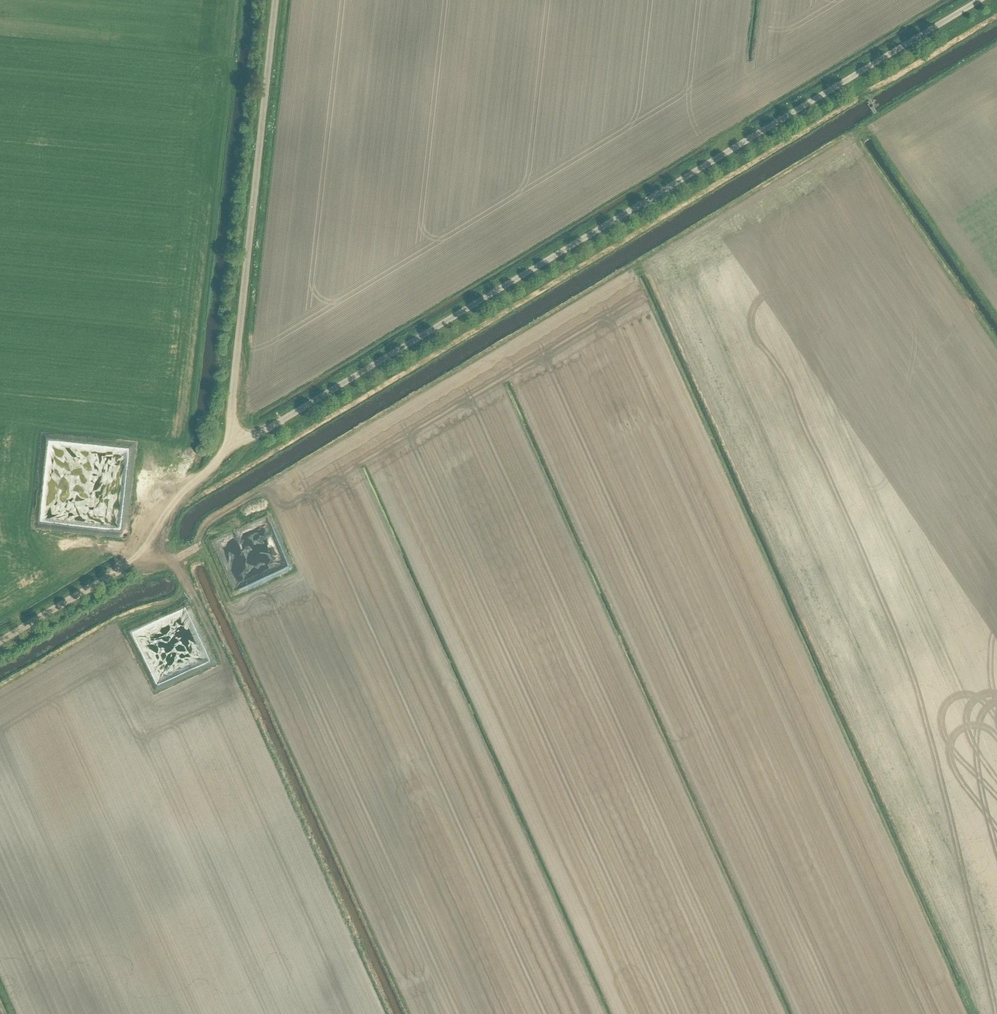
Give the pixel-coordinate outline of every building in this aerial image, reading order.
[(92,451),(93,445),(83,443),(82,448),(92,451)] [(104,452),(123,454),(117,528),(125,528),(127,508),(132,509),(135,473),(133,473),(135,449),(105,446),(104,452)]
